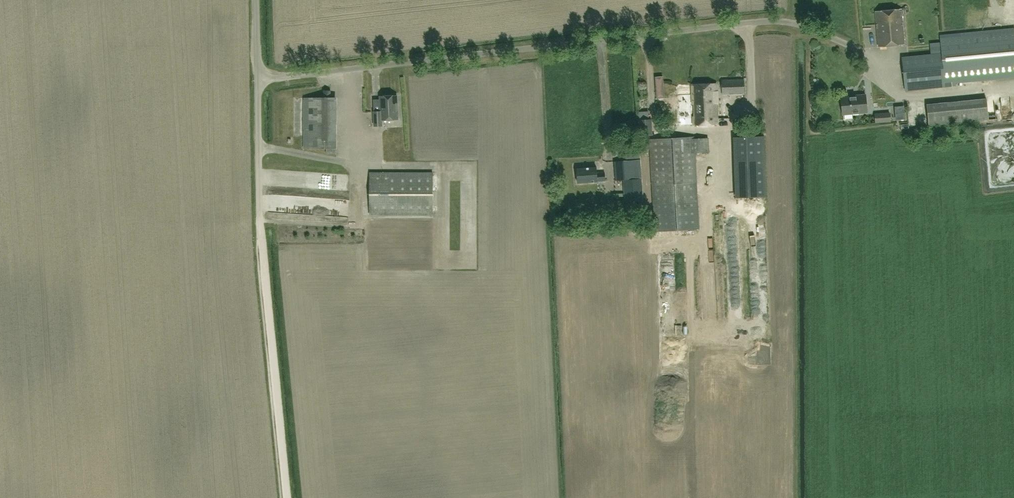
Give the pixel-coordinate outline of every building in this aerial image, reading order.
[(875,12),(876,23),(878,47),(904,44),(901,9),(875,12)] [(905,91),(945,87),(944,85),(1013,78),(1013,27),(939,34),(940,43),(929,44),(930,54),(901,57),(905,91)] [(721,94),(744,94),(744,79),(720,80),(721,94)] [(692,86),(694,126),(718,125),(716,83),(692,85),(692,86)] [(856,97),(841,98),(843,115),(867,112),(865,95),(856,96),(856,97)] [(381,111),(374,112),(374,126),(382,126),(382,120),(398,119),(397,96),(380,96),(381,111)] [(986,98),(926,104),(928,126),(988,120),(986,98)] [(323,115),(326,127),(335,125),(332,113),(323,115)] [(890,113),(884,113),(875,114),(876,124),(884,123),(891,122),(890,113)] [(651,119),(639,120),(640,136),(652,135),(651,119)] [(734,137),(735,148),(765,147),(764,136),(734,137)] [(708,138),(694,139),(694,137),(650,139),(655,231),(699,228),(695,153),(709,152),(708,138)] [(625,180),(642,179),(640,159),(625,160),(613,161),(615,181),(625,180)] [(578,168),(577,168),(578,183),(597,182),(597,181),(605,181),(605,173),(597,173),(596,167),(583,168),(583,166),(578,167),(578,168)] [(304,170),(305,177),(315,177),(315,169),(304,170)] [(433,173),(370,173),(370,215),(433,215),(433,173)] [(643,200),(642,187),(625,188),(626,201),(643,200)] [(707,317),(708,325),(723,323),(722,315),(707,317)] [(764,327),(751,328),(751,336),(764,335),(764,327)]
